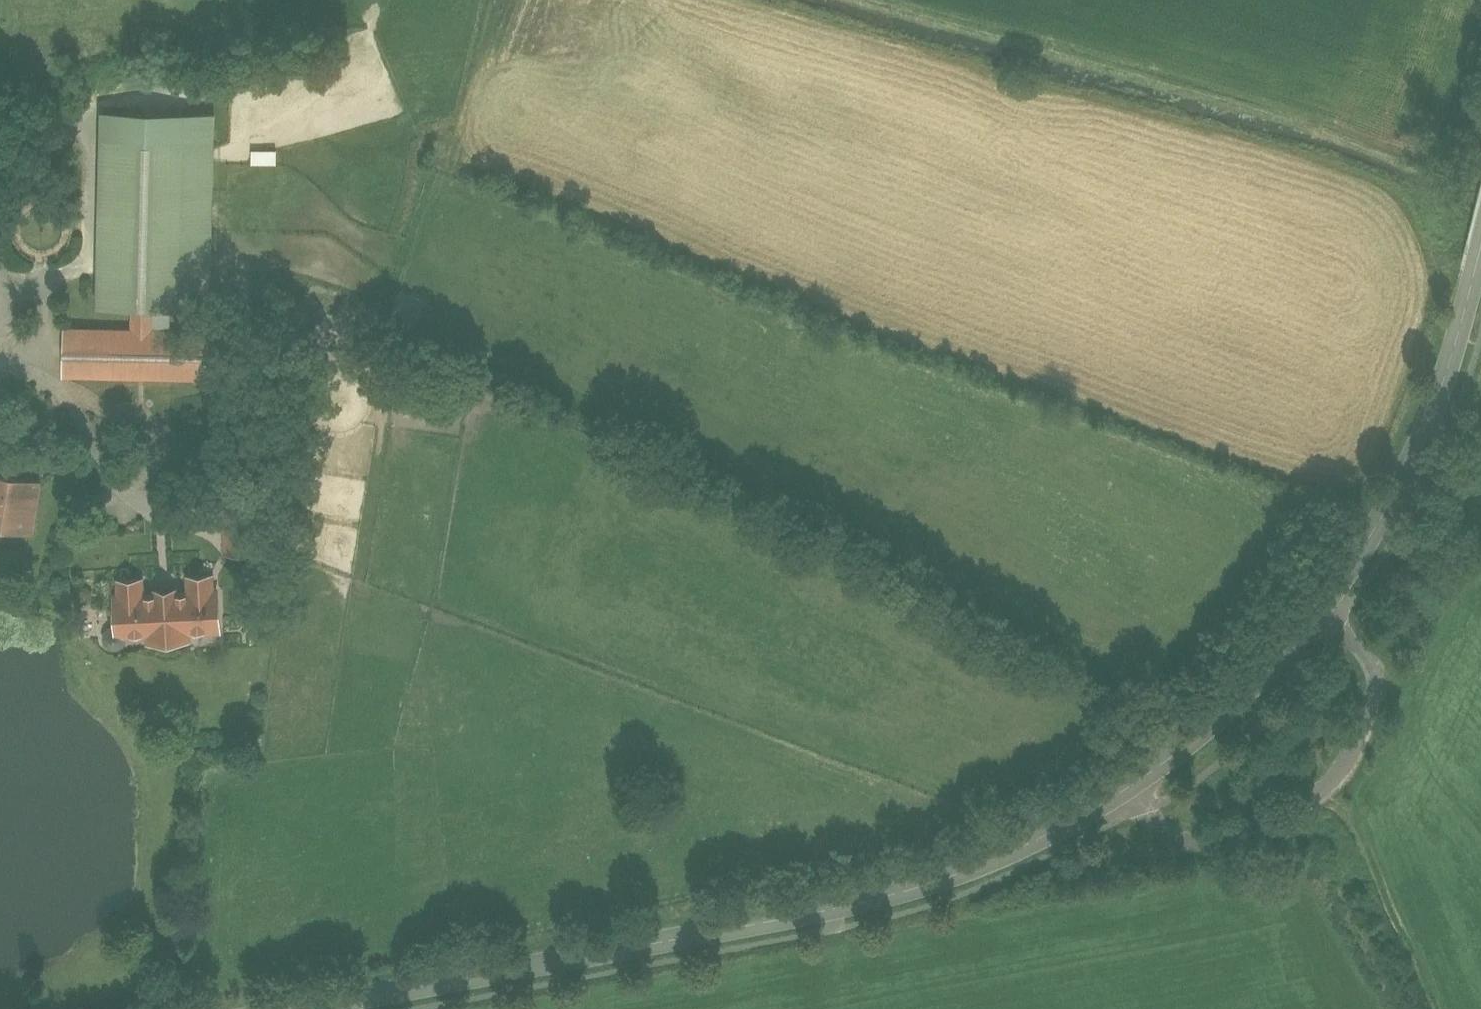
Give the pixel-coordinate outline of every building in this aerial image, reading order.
[(100,113),(93,308),(207,312),(214,117),(100,113)] [(250,147),(250,161),(276,162),(276,148),(250,147)] [(220,333),(65,328),(63,378),(218,383),(220,333)] [(0,476),(0,537),(14,539),(25,481),(0,476)] [(217,584),(114,591),(118,646),(221,640),(217,584)]
